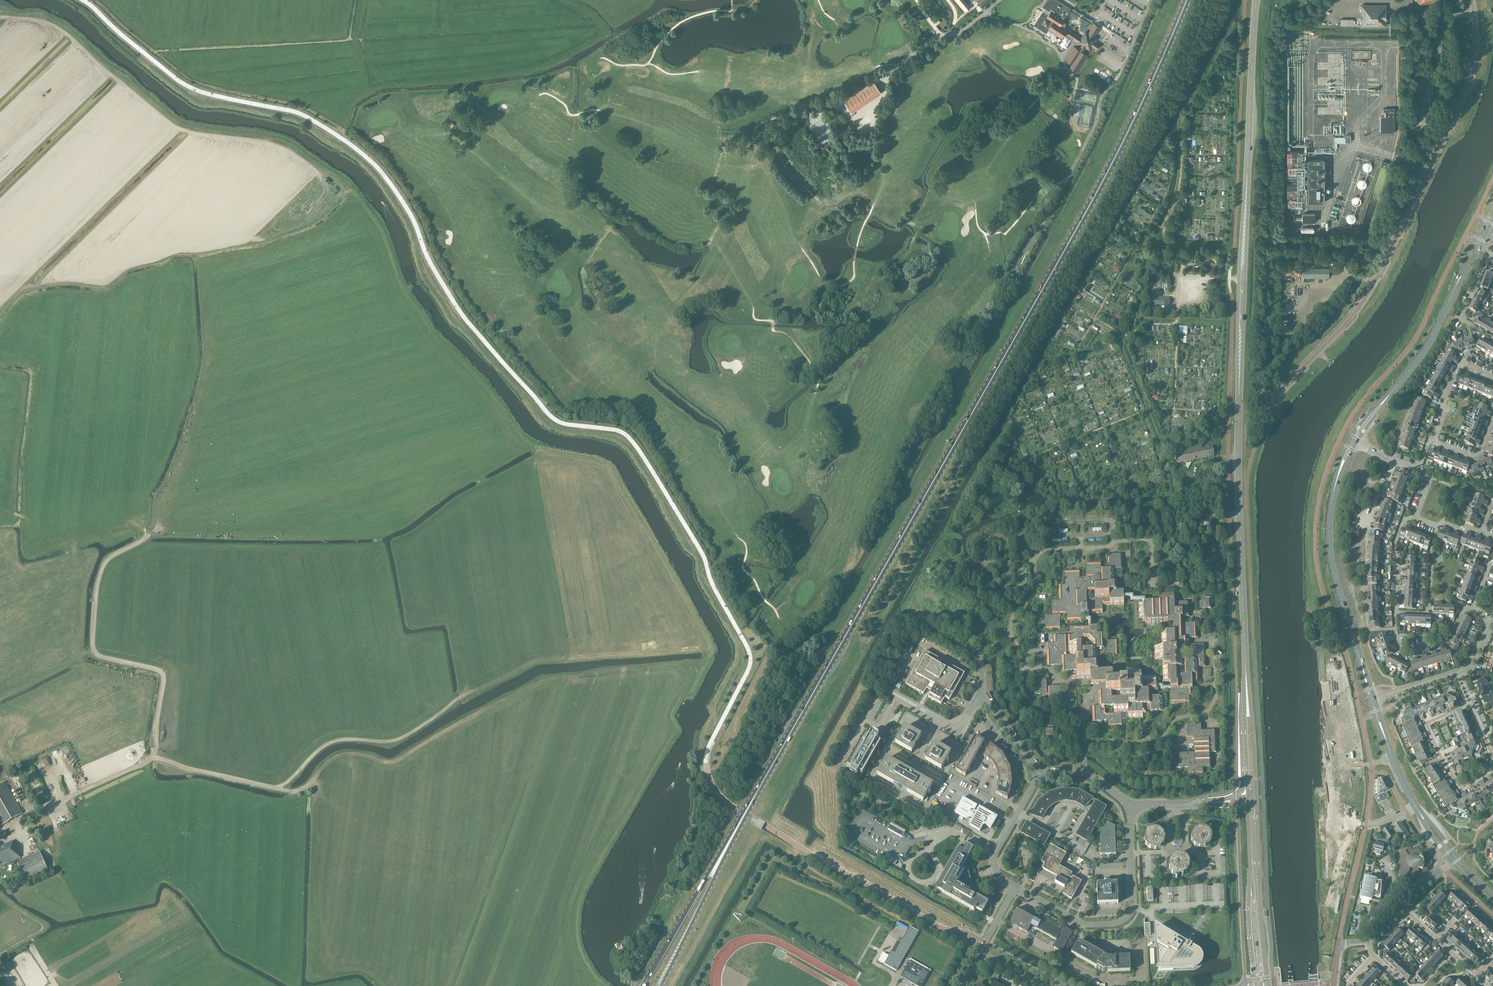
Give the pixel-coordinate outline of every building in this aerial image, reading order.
[(965,13),(971,8),(968,4),(965,0),(954,0),(965,13)] [(1093,23),(1089,28),(1091,30),(1089,34),(1086,32),(1082,37),(1065,26),(1066,25),(1066,23),(1063,21),(1064,19),(1065,19),(1071,9),(1057,0),(1047,0),(1043,7),(1051,12),(1049,15),(1046,14),(1043,12),(1034,25),(1046,33),(1049,29),(1049,30),(1049,29),(1058,35),(1057,37),(1061,39),(1064,35),(1079,44),(1079,42),(1083,45),(1079,50),(1073,46),(1065,59),(1073,64),(1070,67),(1078,72),(1088,56),(1085,54),(1087,50),(1090,53),(1093,49),(1096,51),(1100,43),(1098,41),(1100,38),(1097,36),(1101,28),(1093,23)] [(1386,6),(1361,6),(1361,27),(1386,27),(1386,6)] [(851,112),(880,91),(873,81),(844,102),(851,112)] [(1393,132),(1392,108),(1385,108),(1385,119),(1379,120),(1379,132),(1393,132)] [(829,123),(825,118),(818,123),(822,128),(829,123)] [(1351,143),(1351,135),(1346,135),(1346,138),(1334,138),(1334,149),(1335,149),(1336,149),(1337,149),(1337,143),(1351,143)] [(1287,152),(1287,181),(1297,181),(1297,152),(1287,152)] [(1307,202),(1324,202),(1324,160),(1307,160),(1307,202)] [(1373,168),(1373,166),(1372,165),(1372,164),(1370,163),(1368,162),(1366,163),(1365,164),(1364,164),(1363,165),(1363,167),(1363,169),(1363,170),(1364,171),(1365,172),(1367,172),(1369,172),(1370,172),(1371,171),(1372,170),(1373,168)] [(1368,185),(1367,183),(1367,182),(1366,181),(1365,180),(1363,179),(1362,179),(1361,179),(1360,180),(1359,180),(1358,182),(1357,183),(1357,184),(1357,186),(1358,187),(1358,188),(1360,189),(1361,190),(1362,190),(1364,190),(1366,189),(1367,188),(1367,187),(1368,185)] [(1288,184),(1287,205),(1297,205),(1297,184),(1288,184)] [(1352,201),(1353,204),(1354,205),(1356,206),(1358,206),(1359,205),(1361,204),(1361,202),(1361,200),(1360,198),(1359,197),(1357,197),(1355,198),(1353,199),(1352,201)] [(1356,219),(1356,217),(1355,216),(1355,215),(1354,215),(1352,214),(1351,214),(1350,214),(1348,215),(1347,216),(1347,217),(1347,219),(1347,221),(1348,222),(1350,223),(1351,223),(1353,223),(1355,222),(1356,221),(1356,220),(1356,219)] [(1304,268),(1304,277),(1329,277),(1329,268),(1304,268)] [(1484,277),(1492,280),(1492,277),(1492,274),(1486,272),(1484,277)] [(1490,285),(1482,282),(1480,287),(1488,290),(1490,285)] [(1480,290),(1477,295),(1484,299),(1487,294),(1480,290)] [(1477,295),(1474,299),(1481,303),(1484,299),(1477,295)] [(1152,306),(1169,307),(1169,298),(1152,298),(1152,306)] [(1474,299),(1472,304),(1479,308),(1481,303),(1474,299)] [(1479,308),(1472,304),(1469,309),(1476,313),(1479,308)] [(1476,324),(1481,327),(1485,320),(1480,317),(1476,324)] [(1481,327),(1486,330),(1490,322),(1485,320),(1481,327)] [(1473,338),(1475,346),(1481,349),(1486,340),(1484,339),(1483,341),(1481,339),(1480,341),(1473,338)] [(1488,342),(1486,340),(1481,349),(1486,352),(1490,344),(1488,343),(1488,342)] [(1455,351),(1453,343),(1446,355),(1458,362),(1459,360),(1455,357),(1456,355),(1454,353),(1455,351)] [(1458,362),(1446,355),(1444,359),(1451,364),(1453,361),(1457,364),(1458,362)] [(1441,364),(1453,371),(1454,368),(1450,366),(1451,364),(1444,359),(1441,364)] [(1439,368),(1446,373),(1448,370),(1452,373),(1453,371),(1441,364),(1439,368)] [(1439,368),(1436,373),(1448,379),(1449,377),(1445,375),(1446,373),(1439,368)] [(1448,379),(1436,373),(1434,377),(1441,382),(1443,379),(1447,382),(1448,379)] [(1458,385),(1463,387),(1468,374),(1466,373),(1464,377),(1462,376),(1458,385)] [(1468,388),(1473,390),(1478,377),(1476,376),(1474,381),(1471,380),(1468,388)] [(1431,382),(1443,388),(1444,386),(1440,384),(1441,382),(1434,377),(1431,382)] [(1478,392),(1483,394),(1487,381),(1485,380),(1483,385),(1481,384),(1478,392)] [(1431,382),(1429,386),(1436,390),(1438,388),(1442,390),(1443,388),(1431,382)] [(1436,390),(1429,386),(1426,390),(1438,397),(1439,395),(1435,393),(1436,390)] [(1438,397),(1426,390),(1423,395),(1431,399),(1433,397),(1437,399),(1438,397)] [(1414,403),(1425,407),(1426,402),(1418,399),(1417,402),(1415,401),(1414,403)] [(1414,409),(1423,412),(1425,407),(1414,403),(1414,406),(1415,406),(1414,409)] [(1480,405),(1478,410),(1491,415),(1492,413),(1487,411),(1488,408),(1480,405)] [(1411,418),(1419,422),(1421,417),(1411,413),(1410,415),(1412,416),(1411,418)] [(1474,419),(1487,424),(1488,422),(1483,420),(1484,418),(1476,415),(1474,419)] [(1417,426),(1407,423),(1407,425),(1408,425),(1407,428),(1416,431),(1417,426)] [(1481,427),(1472,424),(1471,429),(1484,434),(1485,432),(1480,430),(1481,427)] [(1404,438),(1412,441),(1414,436),(1404,432),(1403,434),(1405,435),(1404,438)] [(1467,439),(1480,443),(1481,441),(1476,439),(1477,437),(1469,434),(1467,439)] [(1480,443),(1467,439),(1465,444),(1474,447),(1475,444),(1479,446),(1480,443)] [(1410,445),(1400,442),(1399,444),(1401,445),(1400,447),(1409,450),(1410,445)] [(1181,453),(1184,462),(1211,456),(1212,456),(1214,456),(1212,447),(1202,449),(1201,444),(1182,449),(1182,453),(1181,453)] [(1434,460),(1438,448),(1436,448),(1434,451),(1432,450),(1429,458),(1434,460)] [(1491,457),(1492,457),(1492,452),(1485,449),(1485,451),(1489,453),(1488,456),(1491,457)] [(1443,463),(1448,452),(1445,451),(1444,455),(1441,454),(1439,462),(1443,463)] [(1451,457),(1448,465),(1453,467),(1457,456),(1455,455),(1454,458),(1451,457)] [(1485,459),(1489,469),(1492,467),(1492,457),(1491,457),(1490,459),(1488,460),(1487,458),(1485,459)] [(1458,469),(1462,470),(1467,459),(1464,458),(1463,462),(1461,461),(1458,469)] [(1483,462),(1481,463),(1484,471),(1489,469),(1485,459),(1483,460),(1483,462)] [(1476,464),(1480,473),(1484,471),(1481,463),(1478,464),(1478,463),(1476,464)] [(1470,467),(1467,472),(1475,475),(1480,473),(1476,464),(1473,465),(1474,466),(1471,467),(1470,467)] [(1395,472),(1395,474),(1408,479),(1410,474),(1401,471),(1400,474),(1395,472)] [(1398,478),(1398,481),(1406,484),(1408,479),(1395,474),(1394,477),(1398,478)] [(1395,488),(1394,491),(1402,494),(1404,489),(1391,484),(1390,486),(1395,488)] [(1401,498),(1388,494),(1387,496),(1391,498),(1390,500),(1399,503),(1401,498)] [(1474,499),(1488,504),(1488,502),(1484,500),(1485,497),(1476,494),(1474,499)] [(1382,505),(1392,508),(1394,503),(1385,500),(1384,503),(1382,502),(1382,505)] [(1473,504),(1471,509),(1484,514),(1485,511),(1480,510),(1481,507),(1473,504)] [(1381,510),(1390,513),(1392,508),(1382,505),(1381,507),(1382,507),(1381,510)] [(1379,517),(1378,519),(1386,523),(1388,518),(1378,514),(1377,516),(1379,517)] [(1469,514),(1467,518),(1481,523),(1481,521),(1477,519),(1478,517),(1469,514)] [(1199,523),(1200,533),(1214,532),(1213,518),(1199,519),(1199,523)] [(1481,523),(1467,518),(1466,523),(1474,526),(1475,524),(1480,525),(1481,523)] [(1385,527),(1375,524),(1374,526),(1375,527),(1374,529),(1383,532),(1385,527)] [(1399,537),(1404,539),(1409,526),(1407,525),(1405,530),(1403,529),(1399,537)] [(1443,541),(1448,528),(1446,527),(1444,532),(1441,531),(1438,540),(1443,541)] [(1409,541),(1414,543),(1419,530),(1417,529),(1415,533),(1412,532),(1409,541)] [(1453,536),(1451,535),(1448,543),(1452,545),(1457,532),(1455,531),(1453,536)] [(1419,544),(1424,546),(1428,533),(1426,532),(1424,537),(1422,536),(1419,544)] [(1457,532),(1452,545),(1457,547),(1461,538),(1458,537),(1460,533),(1457,532)] [(1460,544),(1465,546),(1470,533),(1468,532),(1466,537),(1463,536),(1460,544)] [(1428,533),(1424,546),(1429,548),(1432,540),(1429,539),(1431,534),(1428,533)] [(1470,548),(1475,549),(1480,536),(1477,535),(1476,540),(1473,539),(1470,548)] [(1480,551),(1484,553),(1489,540),(1487,539),(1485,544),(1483,543),(1480,551)] [(1489,540),(1484,553),(1483,556),(1488,557),(1489,555),(1492,546),(1490,545),(1492,541),(1489,540)] [(1472,561),(1470,566),(1484,570),(1484,568),(1480,567),(1481,564),(1472,561)] [(1467,575),(1480,580),(1481,578),(1476,576),(1477,574),(1469,570),(1467,575)] [(1463,585),(1477,590),(1477,587),(1473,586),(1474,583),(1465,580),(1463,585)] [(1460,594),(1473,599),(1474,597),(1469,595),(1470,593),(1462,590),(1460,594)] [(1473,599),(1460,594),(1458,599),(1466,602),(1467,600),(1472,601),(1473,599)] [(1199,598),(1199,604),(1199,609),(1211,608),(1210,597),(1199,598)] [(1462,618),(1461,620),(1470,625),(1473,620),(1465,616),(1464,619),(1462,618)] [(1462,623),(1460,625),(1468,629),(1470,625),(1461,620),(1460,622),(1462,623)] [(1197,638),(1197,623),(1182,624),(1182,631),(1161,632),(1161,646),(1154,646),(1155,661),(1162,661),(1163,682),(1170,682),(1171,704),(1189,703),(1189,696),(1192,696),(1192,681),(1199,681),(1199,667),(1206,666),(1205,644),(1190,645),(1190,638),(1197,638)] [(1458,627),(1456,629),(1465,634),(1468,629),(1460,625),(1459,628),(1458,627)] [(1053,650),(1046,651),(1047,665),(1061,665),(1062,672),(1069,672),(1069,679),(1091,678),(1091,685),(1098,685),(1098,692),(1099,706),(1092,706),(1092,721),(1107,721),(1107,728),(1121,727),(1121,713),(1128,713),(1128,720),(1143,719),(1143,712),(1164,711),(1164,696),(1149,697),(1149,690),(1156,690),(1156,687),(1156,686),(1156,675),(1141,676),(1141,669),(1126,669),(1127,676),(1118,677),(1113,677),(1112,670),(1098,670),(1097,656),(1105,656),(1119,655),(1118,641),(1104,641),(1104,634),(1096,634),(1096,627),(1074,628),(1074,635),(1053,636),(1053,643),(1053,650)] [(1457,632),(1456,634),(1463,638),(1465,634),(1456,629),(1455,631),(1457,632)] [(1387,634),(1376,638),(1377,643),(1380,642),(1393,638),(1392,635),(1388,637),(1387,634)] [(1454,637),(1453,636),(1452,638),(1461,643),(1463,638),(1456,634),(1454,637)] [(1380,642),(1381,647),(1390,644),(1389,641),(1394,640),(1393,638),(1380,642)] [(1451,644),(1453,645),(1458,647),(1461,643),(1452,638),(1451,640),(1452,641),(1451,644)] [(1453,645),(1450,651),(1452,659),(1458,647),(1453,645)] [(1383,652),(1384,657),(1388,655),(1393,654),(1392,651),(1397,650),(1396,647),(1383,652)] [(1446,648),(1444,649),(1447,661),(1452,659),(1450,651),(1447,652),(1446,648)] [(930,694),(928,697),(941,705),(945,698),(949,700),(965,674),(925,651),(906,684),(923,694),(925,691),(930,694)] [(1437,655),(1436,651),(1434,652),(1438,664),(1442,662),(1440,654),(1437,655)] [(1426,654),(1424,655),(1428,667),(1433,665),(1430,657),(1428,658),(1426,654)] [(1389,657),(1385,659),(1387,664),(1392,667),(1396,658),(1394,657),(1393,658),(1391,657),(1390,658),(1389,657)] [(1392,667),(1396,669),(1400,662),(1398,660),(1398,659),(1396,658),(1392,667)] [(1417,658),(1414,658),(1418,670),(1423,668),(1420,660),(1418,661),(1417,658)] [(1396,669),(1401,671),(1405,662),(1403,661),(1402,663),(1400,662),(1396,669)] [(1405,662),(1401,671),(1405,674),(1403,677),(1406,678),(1409,673),(1411,672),(1409,668),(1408,668),(1409,666),(1407,665),(1408,663),(1405,662)] [(1476,683),(1479,691),(1482,690),(1483,694),(1481,695),(1485,703),(1487,702),(1488,704),(1492,702),(1492,701),(1492,700),(1492,682),(1488,684),(1486,679),(1484,680),(1483,677),(1477,680),(1478,682),(1476,683)] [(1048,679),(1033,680),(1034,695),(1048,694),(1048,701),(1063,701),(1063,686),(1048,687),(1048,679)] [(1445,704),(1446,704),(1447,705),(1451,696),(1445,694),(1442,696),(1445,704)] [(1437,698),(1442,710),(1444,710),(1443,707),(1443,705),(1445,704),(1442,696),(1437,698)] [(1451,696),(1447,705),(1449,705),(1457,702),(1456,698),(1451,696)] [(1437,698),(1432,700),(1436,708),(1438,708),(1439,708),(1441,711),(1442,710),(1437,698)] [(1432,700),(1427,702),(1432,715),(1434,714),(1433,711),(1433,709),(1436,708),(1432,700)] [(1427,702),(1422,704),(1426,713),(1428,712),(1429,712),(1431,715),(1432,715),(1427,702)] [(1457,702),(1449,705),(1450,708),(1449,709),(1446,711),(1447,712),(1460,707),(1457,702)] [(1422,704),(1417,706),(1422,719),(1424,718),(1423,715),(1423,714),(1426,713),(1422,704)] [(1406,708),(1404,714),(1415,719),(1416,717),(1412,709),(1411,706),(1407,708),(1406,708)] [(1412,709),(1416,717),(1418,716),(1419,717),(1421,720),(1422,719),(1417,706),(1412,709)] [(1453,715),(1455,720),(1468,715),(1467,713),(1464,714),(1462,714),(1461,711),(1453,715)] [(1404,714),(1402,721),(1404,725),(1406,724),(1414,720),(1415,719),(1404,714)] [(1455,720),(1457,725),(1466,721),(1465,719),(1465,718),(1468,716),(1468,715),(1455,720)] [(1406,724),(1404,725),(1402,725),(1418,761),(1419,760),(1420,764),(1437,757),(1436,755),(1431,757),(1430,756),(1428,751),(1428,749),(1431,748),(1430,744),(1427,746),(1425,745),(1423,740),(1423,738),(1426,737),(1425,733),(1422,735),(1420,734),(1418,729),(1419,727),(1422,726),(1420,722),(1417,724),(1416,723),(1414,720),(1406,724)] [(1457,725),(1459,730),(1472,724),(1471,723),(1468,724),(1467,723),(1466,721),(1457,725)] [(1472,724),(1459,730),(1462,735),(1470,731),(1469,729),(1470,727),(1473,726),(1472,724)] [(1046,726),(1046,730),(1046,737),(1057,737),(1057,726),(1046,726)] [(896,743),(912,752),(921,736),(905,727),(896,743)] [(1462,735),(1464,740),(1476,734),(1476,733),(1472,734),(1471,733),(1470,731),(1462,735)] [(849,763),(853,766),(850,771),(857,775),(858,772),(862,775),(881,743),(879,742),(880,735),(879,735),(877,739),(872,737),(873,735),(871,734),(868,739),(864,737),(849,763)] [(1464,740),(1466,745),(1474,741),(1473,739),(1474,737),(1477,736),(1476,734),(1464,740)] [(975,737),(969,748),(978,753),(981,749),(982,747),(985,742),(975,737)] [(1466,745),(1465,747),(1474,750),(1476,745),(1474,741),(1466,745)] [(925,760),(941,769),(950,753),(934,744),(925,760)] [(989,761),(992,763),(1002,754),(990,745),(984,757),(987,759),(987,760),(988,761),(989,761)] [(1465,748),(1468,757),(1472,755),(1474,750),(1465,747),(1465,748)] [(969,748),(962,759),(972,765),(975,760),(976,758),(978,753),(969,748)] [(1468,757),(1465,748),(1462,749),(1461,748),(1460,750),(1463,759),(1468,757)] [(1463,759),(1460,750),(1459,750),(1457,750),(1457,751),(1454,753),(1455,755),(1456,756),(1457,758),(1458,760),(1458,761),(1463,759)] [(995,769),(997,772),(1010,768),(1002,754),(992,763),(994,767),(995,769)] [(932,785),(887,759),(877,775),(923,801),(932,785)] [(972,765),(962,759),(956,771),(966,776),(968,771),(969,771),(970,770),(969,769),(972,765)] [(1447,807),(1450,805),(1458,800),(1456,797),(1456,796),(1459,794),(1457,791),(1454,793),(1453,792),(1449,787),(1450,786),(1452,784),(1450,781),(1448,783),(1446,782),(1443,777),(1443,776),(1447,773),(1445,770),(1441,773),(1439,772),(1436,767),(1436,766),(1440,763),(1439,761),(1433,765),(1432,763),(1423,769),(1427,774),(1425,775),(1447,807)] [(998,779),(998,783),(1012,784),(1010,768),(997,772),(998,777),(997,777),(997,779),(998,779)] [(1379,780),(1379,794),(1388,789),(1383,780),(1383,779),(1379,779),(1379,780)] [(1481,782),(1489,794),(1492,791),(1492,790),(1488,783),(1486,784),(1485,784),(1483,781),(1481,782)] [(23,814),(4,782),(0,784),(0,826),(23,814)] [(1479,789),(1484,797),(1489,794),(1481,782),(1480,783),(1481,786),(1481,787),(1479,789)] [(1012,784),(998,783),(997,787),(996,789),(997,789),(996,793),(1008,799),(1012,784)] [(1474,787),(1472,788),(1480,799),(1484,797),(1479,789),(1477,790),(1476,790),(1474,787)] [(1472,793),(1470,795),(1475,802),(1476,804),(1481,801),(1480,799),(1472,788),(1471,789),(1472,791),(1472,792),(1472,793)] [(1064,789),(1051,793),(1050,793),(1039,802),(1032,815),(1031,815),(1042,818),(1047,809),(1055,803),(1056,803),(1065,800),(1075,802),(1076,802),(1084,807),(1092,799),(1079,791),(1065,789),(1064,789)] [(1379,796),(1376,797),(1379,804),(1380,803),(1382,803),(1382,802),(1387,800),(1384,793),(1379,796)] [(1465,793),(1463,794),(1471,805),(1475,802),(1470,795),(1468,796),(1466,796),(1465,793)] [(1461,801),(1466,808),(1471,805),(1463,794),(1462,795),(1463,798),(1463,799),(1461,801)] [(981,830),(982,830),(983,827),(984,828),(986,827),(986,826),(989,828),(989,827),(991,828),(997,817),(995,816),(979,807),(979,808),(977,807),(977,806),(963,798),(955,812),(964,817),(964,818),(969,821),(969,820),(971,822),(969,825),(980,831),(981,830)] [(1458,800),(1450,805),(1452,808),(1457,809),(1459,800),(1458,800)] [(1461,801),(1459,800),(1457,809),(1463,811),(1466,808),(1461,801)] [(1077,835),(1086,840),(1105,808),(1096,802),(1089,814),(1077,835)] [(858,812),(846,832),(848,838),(888,861),(895,865),(897,861),(901,863),(910,847),(912,840),(911,837),(904,833),(905,831),(892,823),(890,825),(864,810),(858,812)] [(1326,895),(1324,906),(1340,910),(1343,895),(1344,895),(1343,872),(1350,855),(1357,825),(1339,821),(1335,820),(1329,850),(1334,851),(1326,869),(1327,895),(1326,895)] [(1116,854),(1115,827),(1107,822),(1100,836),(1101,855),(1116,854)] [(1398,835),(1402,841),(1410,836),(1401,822),(1393,828),(1394,829),(1398,835)] [(1021,833),(1043,845),(1047,839),(1049,835),(1036,828),(1027,823),(1021,833)] [(1195,845),(1198,847),(1200,847),(1204,847),(1205,847),(1209,845),(1210,843),(1211,840),(1212,840),(1212,839),(1212,838),(1212,835),(1211,833),(1209,830),(1210,829),(1209,828),(1208,829),(1205,827),(1203,827),(1199,827),(1198,827),(1195,829),(1194,829),(1193,830),(1193,831),(1192,834),(1191,835),(1191,839),(1192,841),(1194,844),(1195,845)] [(1164,843),(1165,839),(1165,838),(1164,834),(1163,833),(1160,830),(1159,829),(1155,828),(1153,828),(1153,829),(1150,830),(1149,829),(1148,830),(1146,833),(1145,835),(1144,838),(1144,840),(1145,844),(1146,845),(1149,848),(1150,848),(1154,849),(1156,849),(1159,848),(1160,848),(1161,847),(1163,844),(1163,845),(1164,843)] [(1385,836),(1388,840),(1394,836),(1391,831),(1389,828),(1382,832),(1385,836)] [(0,866),(20,858),(15,846),(14,846),(12,842),(0,847),(0,866)] [(1373,849),(1383,852),(1385,845),(1380,843),(1375,842),(1373,849)] [(937,886),(936,887),(937,888),(937,889),(938,890),(974,910),(975,910),(976,910),(976,909),(982,913),(988,903),(975,896),(971,883),(974,882),(972,877),(970,877),(966,862),(973,849),(963,843),(960,849),(959,849),(958,849),(957,850),(954,855),(953,854),(938,879),(940,880),(937,886)] [(1059,866),(1066,854),(1051,845),(1041,862),(1044,864),(1042,868),(1060,878),(1057,883),(1065,888),(1066,885),(1068,886),(1063,894),(1072,899),(1082,882),(1073,877),(1071,879),(1070,878),(1072,874),(1059,866)] [(1402,866),(1398,875),(1399,877),(1404,879),(1410,874),(1411,873),(1414,874),(1415,873),(1417,874),(1418,874),(1417,873),(1416,873),(1416,869),(1416,868),(1417,868),(1422,869),(1423,868),(1424,865),(1425,863),(1425,861),(1424,859),(1424,856),(1421,856),(1419,849),(1414,849),(1414,850),(1412,850),(1407,850),(1407,851),(1402,851),(1399,853),(1401,865),(1402,866)] [(17,863),(25,881),(48,871),(39,852),(17,863)] [(1177,855),(1175,856),(1172,858),(1171,859),(1169,863),(1169,864),(1169,868),(1169,869),(1170,869),(1172,873),(1173,874),(1176,875),(1176,876),(1177,877),(1178,876),(1181,876),(1182,876),(1183,875),(1186,873),(1187,872),(1189,869),(1190,867),(1189,867),(1189,863),(1189,862),(1187,859),(1187,858),(1186,857),(1182,856),(1181,855),(1177,855)] [(1361,897),(1360,898),(1371,901),(1371,900),(1372,898),(1375,898),(1381,899),(1381,895),(1381,894),(1382,894),(1382,893),(1383,893),(1383,892),(1384,891),(1384,890),(1384,889),(1383,889),(1383,888),(1383,887),(1382,887),(1382,886),(1382,882),(1376,882),(1376,880),(1365,877),(1365,878),(1364,885),(1361,884),(1362,884),(1361,884),(1361,892),(1362,892),(1361,896),(1361,897)] [(1097,884),(1098,904),(1118,904),(1117,883),(1110,883),(1110,880),(1104,880),(1104,884),(1097,884)] [(1450,894),(1447,894),(1447,897),(1448,897),(1453,901),(1458,895),(1454,891),(1451,895),(1450,894)] [(1440,892),(1436,896),(1443,902),(1446,898),(1447,897),(1447,894),(1445,894),(1444,895),(1440,892)] [(1462,898),(1458,895),(1453,901),(1457,905),(1462,898)] [(1436,896),(1432,900),(1439,906),(1443,902),(1436,896)] [(1466,902),(1462,898),(1457,905),(1461,908),(1466,902)] [(1432,900),(1429,904),(1435,910),(1439,906),(1432,900)] [(1461,909),(1459,911),(1462,913),(1464,911),(1465,912),(1471,906),(1466,902),(1461,908),(1461,909)] [(1428,912),(1428,915),(1432,915),(1431,914),(1435,910),(1429,904),(1425,908),(1429,911),(1428,912)] [(1469,919),(1475,912),(1471,908),(1465,915),(1469,919)] [(1031,926),(1056,940),(1052,947),(1061,953),(1073,932),(1065,928),(1065,929),(1064,928),(1064,927),(1044,916),(1042,920),(1037,918),(1036,918),(1035,920),(1017,909),(1009,922),(1027,932),(1031,926)] [(1469,919),(1473,922),(1479,916),(1480,915),(1478,913),(1477,914),(1475,912),(1469,919)] [(1426,922),(1430,926),(1436,920),(1432,916),(1432,915),(1428,915),(1428,918),(1429,919),(1426,922)] [(1477,926),(1483,919),(1479,916),(1473,922),(1477,926)] [(1477,926),(1481,930),(1487,923),(1483,919),(1477,926)] [(1436,920),(1430,926),(1434,930),(1440,923),(1436,920)] [(1481,930),(1485,933),(1491,927),(1487,923),(1481,930)] [(892,951),(884,964),(895,970),(896,971),(904,958),(919,931),(910,926),(901,942),(900,942),(898,940),(893,948),(892,951)] [(1484,935),(1488,939),(1489,937),(1492,933),(1492,928),(1491,927),(1485,933),(1484,935)] [(1159,937),(1157,936),(1157,943),(1158,963),(1158,964),(1162,964),(1164,964),(1160,969),(1193,968),(1195,968),(1196,967),(1198,966),(1199,965),(1200,963),(1201,961),(1201,960),(1201,958),(1200,956),(1199,954),(1198,953),(1197,952),(1192,949),(1191,948),(1192,947),(1189,945),(1190,944),(1189,944),(1186,949),(1185,949),(1185,948),(1182,947),(1181,947),(1183,943),(1181,942),(1175,939),(1176,939),(1158,928),(1158,929),(1159,937)] [(1394,933),(1400,939),(1404,934),(1405,934),(1405,931),(1402,931),(1401,932),(1398,928),(1394,933)] [(1408,931),(1405,931),(1405,934),(1406,934),(1410,938),(1416,932),(1412,928),(1409,932),(1408,931)] [(1420,935),(1416,932),(1410,938),(1414,942),(1420,935)] [(1390,937),(1397,943),(1400,939),(1394,933),(1390,937)] [(1447,939),(1451,943),(1457,937),(1453,933),(1447,939)] [(1424,939),(1420,935),(1414,942),(1418,945),(1424,939)] [(1387,941),(1393,947),(1397,943),(1390,937),(1387,941)] [(1451,943),(1455,947),(1461,940),(1457,937),(1451,943)] [(1428,943),(1424,939),(1418,945),(1422,949),(1428,943)] [(1455,947),(1459,950),(1465,944),(1461,940),(1455,947)] [(1386,952),(1389,952),(1389,951),(1393,947),(1387,941),(1383,945),(1387,948),(1386,949),(1386,952)] [(1128,958),(1128,957),(1122,957),(1115,958),(1114,958),(1109,958),(1107,958),(1104,956),(1103,956),(1104,955),(1079,942),(1079,943),(1077,942),(1072,952),(1073,953),(1072,954),(1096,968),(1097,967),(1098,968),(1097,969),(1100,970),(1101,970),(1101,971),(1103,972),(1105,972),(1105,971),(1108,971),(1108,972),(1115,972),(1116,972),(1129,971),(1129,970),(1130,970),(1130,965),(1130,963),(1130,958),(1128,958)] [(1459,950),(1463,954),(1469,948),(1465,944),(1459,950)] [(1463,954),(1467,958),(1473,951),(1469,948),(1463,954)] [(1438,950),(1434,955),(1441,960),(1444,956),(1438,950)] [(1467,958),(1471,961),(1477,955),(1473,951),(1467,958)] [(1386,953),(1382,957),(1384,959),(1388,963),(1394,957),(1389,953),(1389,952),(1386,952),(1386,953)] [(1477,955),(1471,961),(1475,965),(1477,962),(1481,959),(1483,956),(1479,953),(1477,955)] [(1434,955),(1430,959),(1437,964),(1441,960),(1434,955)] [(1388,963),(1392,967),(1398,960),(1394,957),(1388,963)] [(1437,964),(1430,959),(1427,963),(1433,968),(1437,964)] [(1392,967),(1396,970),(1402,964),(1398,960),(1392,967)] [(901,977),(917,985),(922,985),(930,972),(910,961),(907,965),(905,966),(906,968),(901,977)] [(1433,968),(1427,963),(1423,967),(1430,972),(1433,968)] [(1396,970),(1400,974),(1406,967),(1402,964),(1396,970)] [(1400,974),(1404,978),(1410,971),(1406,967),(1400,974)] [(1423,967),(1420,971),(1426,976),(1430,972),(1423,967)] [(1373,968),(1369,972),(1376,978),(1380,974),(1373,968)] [(1414,975),(1410,971),(1404,978),(1408,981),(1411,978),(1412,978),(1415,978),(1414,975)] [(1426,976),(1420,971),(1416,975),(1415,975),(1415,978),(1418,978),(1419,977),(1422,981),(1426,976)] [(1369,972),(1366,976),(1372,982),(1376,978),(1369,972)] [(1362,980),(1368,985),(1369,985),(1372,982),(1366,976),(1362,980)] [(1455,980),(1455,984),(1456,983),(1459,985),(1462,985),(1466,981),(1462,977),(1459,981),(1458,980),(1455,980)] [(1444,982),(1449,985),(1452,985),(1454,984),(1455,984),(1455,980),(1453,980),(1452,981),(1448,978),(1444,982)]
